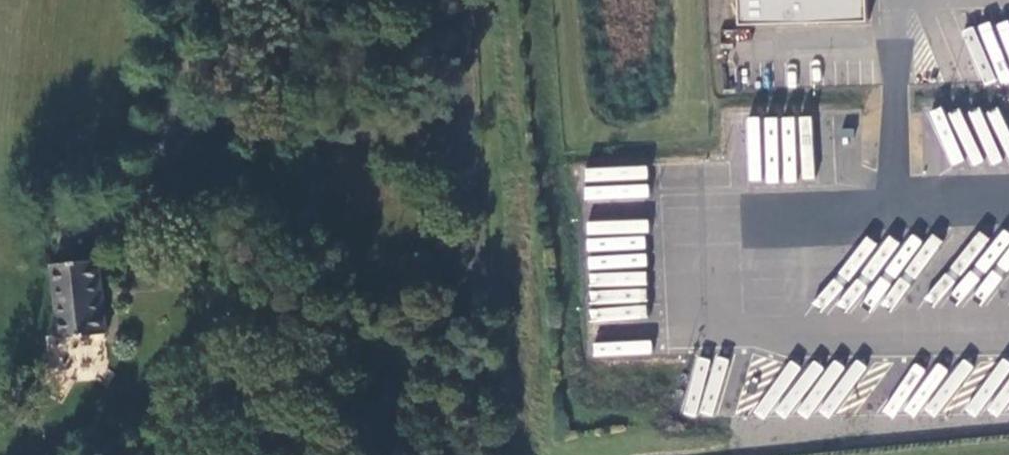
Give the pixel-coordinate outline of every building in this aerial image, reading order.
[(735,21),(864,22),(864,0),(735,0),(735,21)] [(62,338),(110,333),(102,260),(52,264),(62,338)]
